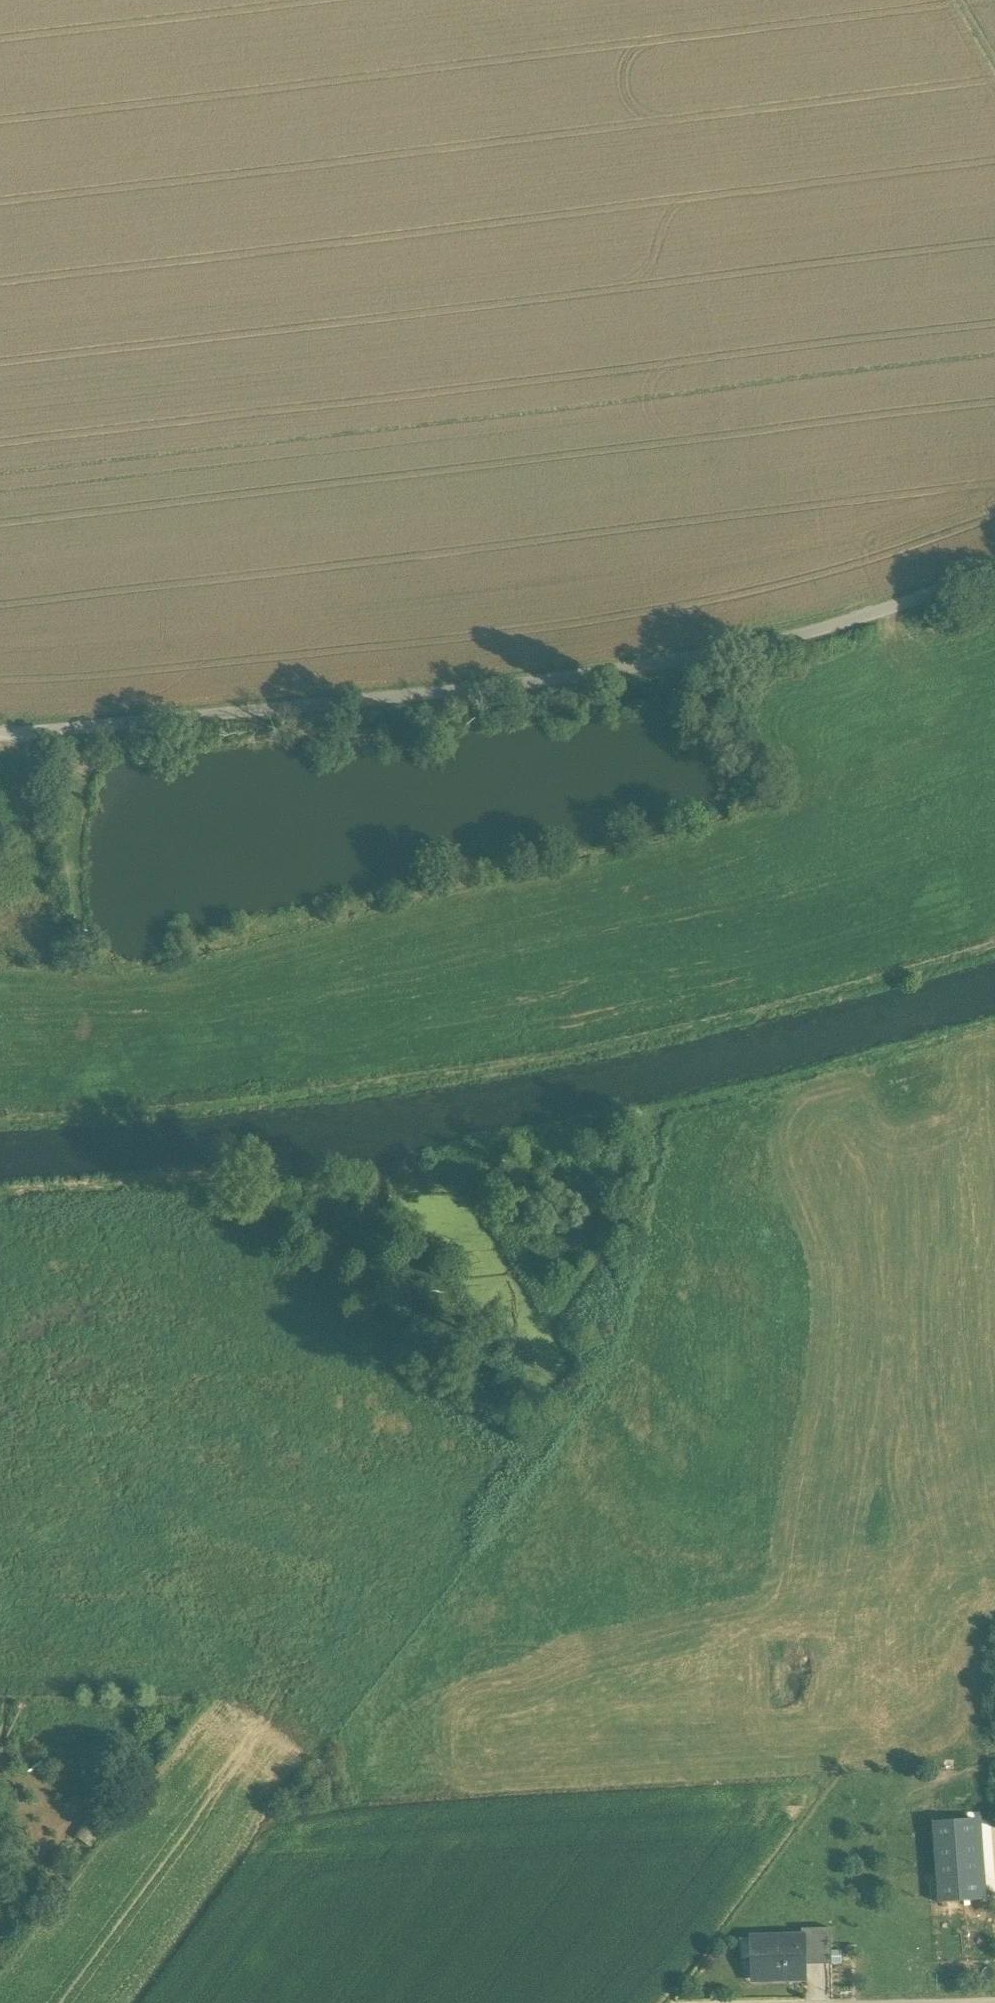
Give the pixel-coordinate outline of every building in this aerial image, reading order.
[(993,1830),(961,1831),(963,1882),(994,1880),(993,1830)] [(802,1937),(752,1938),(753,1979),(805,1977),(804,1965),(832,1964),(832,1953),(820,1953),(819,1928),(802,1929),(802,1937)] [(831,1928),(819,1928),(820,1953),(832,1953),(831,1928)]
